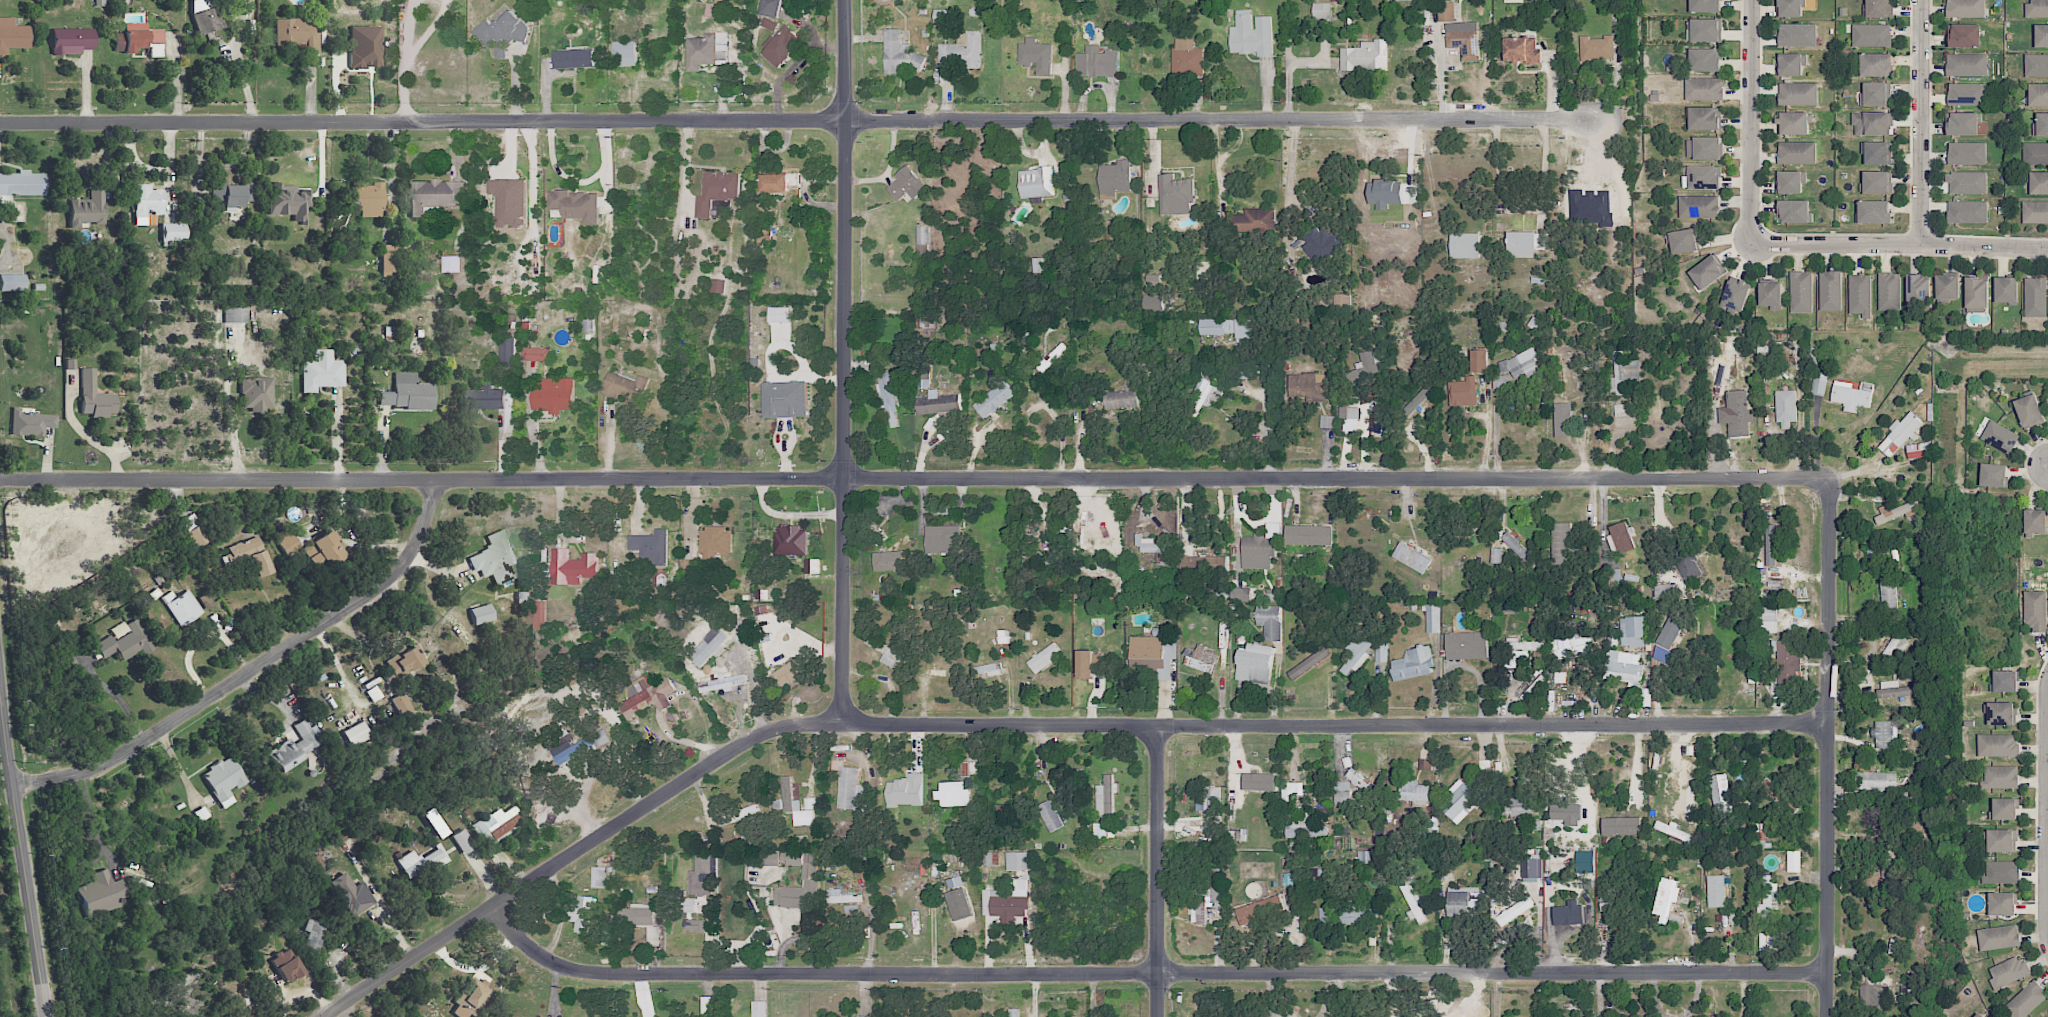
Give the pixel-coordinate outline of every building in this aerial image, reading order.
[(781,0),(761,0),(757,13),(776,18),(781,0)] [(1722,12),(1722,0),(1691,0),(1691,12),(1722,12)] [(1802,17),(1802,0),(1777,0),(1777,17),(1802,17)] [(1893,0),(1865,0),(1865,17),(1893,17),(1893,0)] [(1984,0),(1946,0),(1947,16),(1985,16),(1984,0)] [(2031,3),(2025,3),(2025,17),(2047,17),(2047,0),(2031,0),(2031,3)] [(1331,2),(1313,3),(1313,19),(1331,18),(1331,2)] [(1454,2),(1437,3),(1438,21),(1455,21),(1454,2)] [(191,12),(199,35),(224,26),(216,3),(191,12)] [(510,9),(494,26),(486,18),(473,32),(489,47),(497,39),(505,46),(514,36),(522,43),(533,31),(510,9)] [(951,9),(935,9),(935,25),(952,25),(951,9)] [(1271,16),(1253,16),(1253,9),(1236,9),(1236,27),(1230,27),(1230,53),(1257,52),(1257,57),(1273,56),(1271,16)] [(29,25),(13,25),(13,17),(0,17),(0,55),(7,55),(7,48),(29,48),(29,25)] [(761,25),(775,31),(778,22),(764,17),(761,25)] [(319,51),(319,32),(312,32),(313,18),(275,18),(275,45),(304,45),(304,51),(319,51)] [(1691,41),(1720,42),(1720,19),(1691,18),(1691,41)] [(163,28),(147,28),(147,22),(124,23),(124,33),(114,33),(114,52),(135,52),(135,48),(150,48),(150,56),(163,56),(163,28)] [(1461,47),(1461,61),(1479,60),(1478,22),(1445,23),(1446,48),(1461,47)] [(761,55),(779,69),(803,38),(785,24),(761,55)] [(1816,24),(1779,24),(1779,46),(1817,45),(1816,24)] [(1891,46),(1891,24),(1852,24),(1852,46),(1891,46)] [(1949,47),(1980,47),(1980,24),(1948,24),(1949,47)] [(380,25),(349,26),(350,67),(381,67),(380,25)] [(2047,47),(2047,25),(2036,25),(2036,47),(2047,47)] [(93,48),(93,28),(51,28),(52,54),(81,54),(81,49),(93,48)] [(884,73),(897,73),(899,68),(906,68),(921,73),(926,55),(909,51),(909,44),(901,44),(901,29),(884,29),(884,73)] [(980,67),(981,30),(967,30),(967,44),(938,44),(938,66),(980,67)] [(686,38),(686,71),(700,71),(700,64),(716,64),(716,77),(734,77),(734,63),(728,63),(727,32),(706,32),(706,37),(686,38)] [(1614,59),(1613,35),(1604,35),(1604,37),(1579,37),(1579,60),(1614,59)] [(1051,75),(1052,43),(1036,43),(1036,37),(1026,37),(1025,43),(1019,42),(1018,64),(1036,65),(1036,75),(1051,75)] [(1536,37),(1505,38),(1506,63),(1541,62),(1541,48),(1536,48),(1536,37)] [(1203,75),(1203,48),(1194,48),(1194,39),(1173,38),(1172,75),(1203,75)] [(1340,48),(1341,71),(1388,70),(1387,40),(1361,40),(1361,47),(1340,48)] [(613,67),(636,66),(635,41),(612,42),(613,67)] [(1119,51),(1099,51),(1099,45),(1086,44),(1085,53),(1076,52),(1076,76),(1118,77),(1119,51)] [(1720,71),(1720,48),(1690,48),(1690,71),(1720,71)] [(555,50),(556,68),(596,67),(596,49),(555,50)] [(1802,53),(1778,53),(1779,76),(1803,76),(1802,53)] [(1893,53),(1861,53),(1860,76),(1892,76),(1893,53)] [(1987,55),(1946,54),(1946,76),(1987,76),(1987,55)] [(2025,54),(2025,75),(2047,75),(2047,54),(2025,54)] [(1723,78),(1686,78),(1685,99),(1723,99),(1723,78)] [(1888,106),(1888,83),(1864,82),(1864,92),(1860,92),(1860,105),(1888,106)] [(1817,83),(1779,83),(1779,103),(1817,104),(1817,83)] [(1986,83),(1948,83),(1948,104),(1986,104),(1986,83)] [(2028,106),(2047,106),(2047,84),(2028,83),(2028,106)] [(1689,129),(1720,130),(1721,108),(1689,107),(1689,129)] [(1809,135),(1809,112),(1779,111),(1778,134),(1809,135)] [(1891,111),(1853,112),(1854,135),(1892,135),(1891,111)] [(1978,135),(1979,113),(1947,112),(1947,135),(1978,135)] [(2032,123),(2032,135),(2047,135),(2047,112),(2037,112),(2037,124),(2032,123)] [(1721,159),(1721,137),(1687,137),(1687,159),(1721,159)] [(1816,142),(1778,141),(1778,162),(1816,163),(1816,142)] [(1889,141),(1865,142),(1866,164),(1889,164),(1889,141)] [(1986,142),(1948,142),(1948,164),(1986,164),(1986,142)] [(2023,143),(2023,164),(2047,163),(2047,142),(2023,143)] [(1130,193),(1130,159),(1117,159),(1117,164),(1099,165),(1099,193),(1130,193)] [(886,188),(897,201),(908,192),(914,198),(927,187),(907,164),(894,176),(897,179),(886,188)] [(1682,188),(1720,189),(1721,166),(1686,165),(1686,175),(1682,175),(1682,188)] [(1019,169),(1020,197),(1053,196),(1052,168),(1019,169)] [(44,172),(30,172),(30,169),(19,169),(19,172),(0,173),(0,203),(12,203),(11,195),(44,195),(44,172)] [(1777,193),(1802,194),(1803,171),(1777,170),(1777,193)] [(740,172),(703,171),(702,195),(697,195),(696,218),(711,219),(711,205),(727,205),(727,198),(739,199),(740,172)] [(1889,171),(1863,171),(1863,183),(1860,183),(1860,194),(1889,193),(1889,171)] [(2047,194),(2047,172),(2030,171),(2030,194),(2047,194)] [(1987,172),(1945,172),(1945,182),(1949,182),(1949,193),(1986,194),(1987,172)] [(788,192),(789,174),(760,174),(760,192),(788,192)] [(1193,178),(1174,179),(1174,174),(1159,174),(1160,214),(1191,214),(1190,203),(1194,203),(1193,178)] [(525,179),(487,179),(487,194),(495,194),(495,227),(525,227),(525,179)] [(410,217),(440,217),(440,205),(463,205),(463,180),(430,180),(430,181),(410,181),(410,217)] [(354,216),(382,217),(383,182),(355,182),(354,216)] [(134,225),(147,225),(147,213),(164,214),(165,189),(152,189),(152,184),(135,183),(134,225)] [(222,211),(232,211),(232,207),(244,207),(244,201),(252,201),(252,184),(213,183),(212,201),(222,201),(222,211)] [(268,214),(293,214),(293,221),(306,221),(306,206),(310,206),(310,186),(268,186),(268,214)] [(70,227),(81,227),(81,223),(104,223),(105,189),(90,189),(89,200),(70,199),(70,227)] [(599,192),(548,191),(548,209),(563,210),(563,218),(584,218),(583,225),(599,225),(599,192)] [(1719,196),(1678,195),(1678,217),(1718,217),(1719,196)] [(1810,200),(1779,200),(1779,222),(1810,223),(1810,200)] [(1891,201),(1858,200),(1858,223),(1891,223),(1891,201)] [(1987,201),(1948,200),(1948,223),(1987,223),(1987,201)] [(2047,223),(2047,201),(2022,201),(2022,223),(2047,223)] [(1245,209),(1245,214),(1236,214),(1236,233),(1275,232),(1274,208),(1245,209)] [(187,240),(186,223),(161,223),(162,241),(187,240)] [(1310,262),(1344,252),(1337,227),(1319,233),(1318,228),(1302,232),(1310,262)] [(1698,251),(1695,229),(1670,231),(1672,253),(1698,251)] [(1515,257),(1534,257),(1534,250),(1549,250),(1550,232),(1508,231),(1507,249),(1515,249),(1515,257)] [(1450,258),(1479,258),(1479,233),(1450,233),(1450,258)] [(397,244),(380,244),(381,272),(397,272),(397,244)] [(1727,272),(1715,253),(1689,271),(1701,290),(1727,272)] [(461,256),(443,256),(443,272),(461,272),(461,256)] [(1812,271),(1790,271),(1791,312),(1813,312),(1812,271)] [(1820,310),(1842,310),(1842,271),(1819,271),(1820,310)] [(1900,309),(1901,272),(1878,272),(1877,309),(1900,309)] [(0,274),(0,291),(25,290),(25,274),(0,274)] [(1871,274),(1848,274),(1849,313),(1862,313),(1862,318),(1871,318),(1871,274)] [(1931,276),(1908,275),(1907,304),(1930,305),(1931,276)] [(1959,275),(1936,275),(1937,301),(1960,300),(1959,275)] [(1752,283),(1731,276),(1721,305),(1742,312),(1752,283)] [(2018,277),(1995,277),(1995,302),(2018,303),(2018,277)] [(2025,317),(2047,316),(2047,277),(2025,278),(2025,317)] [(1966,311),(1988,311),(1988,278),(1966,278),(1966,311)] [(712,292),(725,293),(726,280),(713,279),(712,292)] [(1782,283),(1760,282),(1759,305),(1769,305),(1769,309),(1782,310),(1782,283)] [(1333,314),(1350,314),(1351,293),(1334,293),(1333,314)] [(1163,311),(1163,295),(1144,295),(1143,310),(1163,311)] [(790,323),(790,307),(770,306),(769,322),(790,323)] [(246,307),(224,307),(224,323),(247,323),(246,307)] [(594,332),(594,318),(582,317),(582,332),(594,332)] [(1199,334),(1235,334),(1235,338),(1253,338),(1253,319),(1199,319),(1199,334)] [(514,337),(499,337),(498,362),(513,363),(514,337)] [(1051,351),(1057,358),(1067,348),(1062,342),(1051,351)] [(523,361),(549,361),(550,348),(523,347),(523,361)] [(345,386),(345,360),(333,360),(332,348),(313,349),(313,360),(301,360),(302,393),(316,393),(316,386),(345,386)] [(1542,369),(1531,348),(1498,364),(1502,373),(1510,369),(1516,381),(1542,369)] [(1488,372),(1488,350),(1471,350),(1470,372),(1488,372)] [(1641,379),(1641,360),(1626,360),(1626,350),(1615,351),(1615,378),(1612,378),(1612,394),(1625,393),(1625,380),(1641,379)] [(1351,386),(1381,381),(1378,362),(1355,366),(1356,369),(1348,371),(1351,386)] [(1238,364),(1238,379),(1250,378),(1250,363),(1238,364)] [(96,393),(95,367),(80,367),(81,413),(90,413),(90,417),(108,417),(108,413),(116,413),(116,393),(96,393)] [(876,384),(882,416),(889,414),(891,427),(901,425),(890,368),(877,371),(879,383),(876,384)] [(929,387),(929,368),(915,369),(915,388),(929,387)] [(650,378),(638,374),(636,381),(609,371),(601,393),(617,399),(619,395),(641,403),(650,378)] [(434,382),(416,382),(416,373),(394,372),(394,393),(379,393),(379,405),(405,405),(405,409),(433,410),(434,382)] [(1828,376),(1816,373),(1811,393),(1823,396),(1828,376)] [(1448,382),(1449,406),(1476,405),(1475,375),(1466,376),(1466,381),(1448,382)] [(1506,375),(1493,375),(1494,388),(1506,387),(1506,375)] [(273,377),(241,376),(241,409),(272,410),(273,377)] [(1184,413),(1196,419),(1203,403),(1207,406),(1215,391),(1222,395),(1225,387),(1202,376),(1184,413)] [(573,378),(532,379),(532,409),(549,409),(549,414),(561,414),(561,410),(574,409),(573,378)] [(984,418),(1016,394),(1005,380),(973,404),(984,418)] [(808,416),(807,381),(763,382),(764,418),(808,416)] [(504,409),(505,389),(493,389),(494,382),(484,382),(483,390),(463,389),(463,408),(504,409)] [(1844,403),(1843,411),(1857,412),(1858,406),(1870,407),(1873,383),(1861,382),(1860,385),(1833,382),(1831,401),(1844,403)] [(1404,409),(1409,415),(1430,393),(1424,387),(1404,409)] [(960,393),(939,395),(938,389),(929,390),(929,396),(916,397),(918,415),(961,411),(960,393)] [(1104,391),(1105,408),(1137,407),(1137,390),(1104,391)] [(1725,391),(1726,407),(1717,408),(1717,424),(1727,423),(1728,438),(1749,437),(1749,422),(1754,421),(1754,409),(1748,410),(1747,390),(1725,391)] [(1776,425),(1790,425),(1790,421),(1797,421),(1796,390),(1775,390),(1776,425)] [(2025,430),(2045,422),(2035,393),(2014,401),(2025,430)] [(1571,402),(1554,402),(1555,437),(1572,437),(1571,402)] [(1358,407),(1339,406),(1339,418),(1358,419),(1358,407)] [(11,435),(44,436),(45,428),(56,428),(57,414),(20,412),(20,407),(11,407),(11,435)] [(1914,433),(1914,432),(1924,422),(1911,410),(1900,422),(1897,419),(1889,428),(1892,431),(1877,446),(1891,458),(1914,433)] [(1320,427),(1334,428),(1334,416),(1320,415),(1320,427)] [(2019,433),(1989,420),(1981,441),(2011,453),(2019,433)] [(1907,458),(1932,456),(1930,442),(1906,444),(1907,458)] [(2006,486),(2006,464),(1981,463),(1981,486),(2006,486)] [(1874,517),(1877,525),(1919,507),(1916,499),(1893,508),(1891,502),(1879,507),(1881,514),(1874,517)] [(2046,509),(2025,510),(2025,537),(2033,537),(2033,533),(2047,533),(2046,509)] [(207,542),(196,513),(182,518),(193,547),(207,542)] [(1606,527),(1614,554),(1635,548),(1631,537),(1633,536),(1628,520),(1606,527)] [(1570,522),(1552,523),(1553,560),(1572,559),(1570,522)] [(1775,546),(1783,546),(1783,531),(1775,531),(1775,524),(1765,524),(1765,566),(1775,566),(1775,546)] [(925,526),(926,553),(961,552),(960,525),(925,526)] [(1332,526),(1285,525),(1285,544),(1331,545),(1332,526)] [(731,552),(731,527),(700,528),(700,561),(715,561),(715,552),(731,552)] [(775,554),(807,555),(807,527),(775,527),(775,554)] [(275,533),(282,555),(297,549),(290,528),(275,533)] [(667,529),(655,528),(655,535),(629,534),(628,553),(639,554),(639,563),(667,564),(667,529)] [(315,553),(309,556),(317,573),(346,559),(332,529),(309,540),(315,553)] [(494,584),(515,577),(510,565),(517,562),(504,529),(486,535),(490,547),(467,556),(472,571),(478,569),(481,577),(490,574),(494,584)] [(1500,538),(1524,559),(1530,552),(1516,540),(1517,539),(1507,530),(1500,538)] [(1275,556),(1275,537),(1265,537),(1265,533),(1253,532),(1253,537),(1242,537),(1241,568),(1270,569),(1271,556),(1275,556)] [(1392,556),(1423,574),(1436,552),(1404,534),(1392,556)] [(220,557),(224,567),(248,557),(256,577),(272,571),(258,535),(227,547),(230,553),(220,557)] [(1138,552),(1157,552),(1157,557),(1171,558),(1172,544),(1153,543),(1154,537),(1138,536),(1138,552)] [(1193,544),(1180,545),(1181,578),(1199,578),(1199,571),(1207,571),(1207,556),(1193,556),(1193,544)] [(598,553),(581,552),(581,560),(569,559),(569,549),(552,548),(551,584),(581,584),(581,578),(598,578),(598,553)] [(905,570),(904,551),(874,552),(874,571),(905,570)] [(1676,561),(1687,581),(1705,572),(1694,552),(1676,561)] [(820,573),(819,558),(804,559),(805,573),(820,573)] [(696,574),(697,559),(683,559),(683,574),(696,574)] [(1620,584),(1621,569),(1608,569),(1607,584),(1620,584)] [(1880,577),(1881,609),(1897,608),(1896,576),(1880,577)] [(1654,597),(1684,598),(1684,585),(1654,585),(1654,597)] [(1251,600),(1250,587),(1233,588),(1233,601),(1251,600)] [(180,627),(203,612),(188,589),(175,597),(171,590),(161,597),(180,627)] [(2046,630),(2047,591),(2025,590),(2024,630),(2046,630)] [(533,602),(534,629),(546,629),(545,602),(533,602)] [(469,609),(474,625),(494,619),(490,603),(469,609)] [(1439,604),(1426,604),(1427,632),(1440,632),(1439,604)] [(1281,605),(1257,605),(1257,624),(1265,624),(1265,641),(1281,641),(1281,605)] [(1777,633),(1776,606),(1761,607),(1762,633),(1777,633)] [(1644,616),(1619,617),(1619,647),(1645,646),(1644,616)] [(94,643),(102,658),(117,651),(123,662),(153,647),(138,617),(126,623),(130,632),(113,641),(110,635),(94,643)] [(725,648),(721,645),(729,636),(717,626),(688,657),(700,668),(713,654),(717,657),(725,648)] [(1902,651),(1909,636),(1894,630),(1884,655),(1890,657),(1893,648),(1902,651)] [(1487,658),(1487,632),(1446,633),(1446,659),(1487,658)] [(1549,640),(1553,660),(1593,653),(1590,633),(1549,640)] [(894,669),(902,653),(868,635),(865,642),(884,653),(880,661),(894,669)] [(1349,678),(1369,654),(1366,651),(1372,644),(1362,635),(1336,667),(1349,678)] [(1170,680),(1171,658),(1177,658),(1177,637),(1130,636),(1130,667),(1156,668),(1156,680),(1170,680)] [(1778,684),(1801,683),(1800,640),(1771,641),(1771,650),(1777,650),(1778,684)] [(1528,650),(1540,650),(1540,641),(1500,642),(1500,668),(1516,668),(1516,657),(1528,657),(1528,650)] [(1269,684),(1275,646),(1248,642),(1248,649),(1240,648),(1236,679),(1269,684)] [(1063,656),(1056,643),(1026,660),(1034,673),(1063,656)] [(424,664),(414,644),(405,649),(403,644),(394,648),(397,654),(385,660),(391,673),(385,676),(388,681),(424,664)] [(1434,673),(1428,645),(1404,649),(1405,658),(1391,660),(1394,681),(1434,673)] [(1219,653),(1197,646),(1196,650),(1188,648),(1183,664),(1212,674),(1219,653)] [(1287,672),(1293,680),(1330,654),(1325,646),(1287,672)] [(1386,662),(1386,647),(1375,647),(1375,662),(1386,662)] [(1640,654),(1608,650),(1604,678),(1628,682),(1627,686),(1640,688),(1644,665),(1638,664),(1640,654)] [(1102,651),(1078,651),(1078,678),(1093,678),(1093,674),(1102,674),(1102,651)] [(773,670),(781,687),(805,676),(798,659),(773,670)] [(922,669),(928,670),(928,676),(945,676),(945,670),(957,671),(957,662),(922,662),(922,669)] [(984,665),(986,677),(1002,674),(1000,662),(984,665)] [(2018,691),(2017,670),(1994,670),(1995,692),(2018,691)] [(669,677),(656,682),(652,673),(622,686),(628,701),(621,704),(626,717),(656,704),(660,711),(671,706),(666,694),(675,691),(669,677)] [(701,683),(702,691),(746,684),(744,675),(701,683)] [(1923,695),(1923,685),(1899,686),(1899,680),(1878,681),(1878,697),(1923,695)] [(400,717),(413,711),(404,692),(391,698),(400,717)] [(1989,724),(2014,724),(2014,702),(1988,702),(1989,724)] [(278,770),(326,742),(316,724),(310,727),(304,718),(293,725),(301,739),(293,744),(289,738),(267,751),(278,770)] [(1873,721),(1872,737),(1875,737),(1875,748),(1892,748),(1893,738),(1897,738),(1897,722),(1873,721)] [(370,739),(365,722),(343,729),(348,746),(370,739)] [(2019,756),(2019,742),(2015,742),(2015,734),(1978,734),(1978,756),(2019,756)] [(246,781),(230,755),(201,773),(222,809),(235,801),(229,791),(246,781)] [(963,776),(980,776),(979,761),(963,762),(963,776)] [(857,767),(839,766),(838,808),(855,809),(856,801),(862,801),(863,785),(857,784),(857,767)] [(2018,766),(1983,766),(1983,788),(2017,788),(2018,766)] [(1896,773),(1859,771),(1858,789),(1895,790),(1896,773)] [(887,807),(897,807),(897,804),(922,805),(922,773),(908,772),(908,780),(888,780),(887,807)] [(1710,775),(1713,813),(1731,812),(1729,773),(1710,775)] [(1096,785),(1096,813),(1113,813),(1113,774),(1104,774),(1104,785),(1096,785)] [(792,800),(791,775),(781,776),(782,811),(800,810),(799,800),(792,800)] [(1436,804),(1455,824),(1486,795),(1467,775),(1436,804)] [(1429,784),(1418,784),(1418,780),(1399,780),(1399,800),(1412,801),(1412,805),(1428,805),(1429,784)] [(964,781),(939,782),(940,790),(934,791),(935,799),(941,799),(941,806),(970,805),(970,789),(964,789),(964,781)] [(1333,805),(1350,806),(1350,781),(1334,781),(1333,805)] [(1281,801),(1295,801),(1295,795),(1303,795),(1303,782),(1282,782),(1281,801)] [(1207,811),(1207,817),(1219,817),(1220,786),(1205,786),(1205,800),(1196,800),(1196,810),(1207,811)] [(1532,796),(1495,798),(1495,816),(1533,814),(1532,796)] [(2017,819),(2016,798),(1993,798),(1993,811),(1989,811),(1989,820),(2017,819)] [(1064,826),(1051,799),(1037,805),(1050,833),(1064,826)] [(1550,819),(1580,819),(1580,804),(1551,803),(1550,819)] [(471,825),(484,846),(525,821),(514,805),(502,812),(499,807),(471,825)] [(568,815),(538,806),(536,814),(566,822),(568,815)] [(429,826),(438,821),(431,808),(422,813),(429,826)] [(1325,818),(1314,818),(1314,808),(1301,809),(1301,818),(1285,818),(1286,837),(1325,836),(1325,818)] [(813,825),(812,810),(793,810),(794,826),(813,825)] [(1114,838),(1115,815),(1102,815),(1101,823),(1093,823),(1093,837),(1114,838)] [(1602,834),(1641,833),(1640,816),(1601,818),(1602,834)] [(451,835),(462,854),(474,848),(464,828),(451,835)] [(1988,852),(2017,851),(2016,829),(1988,829),(1988,852)] [(407,881),(449,860),(441,845),(418,856),(414,849),(396,859),(407,881)] [(1356,862),(1375,863),(1376,851),(1357,850),(1356,862)] [(1593,850),(1576,851),(1577,873),(1594,872),(1593,850)] [(760,865),(779,866),(779,851),(760,851),(760,865)] [(818,853),(781,851),(780,863),(802,864),(801,887),(775,886),(774,906),(801,907),(800,925),(812,926),(815,878),(817,878),(818,853)] [(999,863),(998,851),(988,852),(988,864),(999,863)] [(1800,872),(1800,851),(1787,851),(1787,872),(1800,872)] [(1031,870),(1031,852),(1007,852),(1007,870),(1031,870)] [(713,853),(697,853),(697,871),(689,870),(689,894),(712,895),(713,853)] [(2018,883),(2019,861),(1985,861),(1984,883),(2018,883)] [(593,888),(608,887),(608,866),(593,867),(593,888)] [(74,887),(85,918),(120,906),(118,899),(127,895),(121,879),(111,882),(106,868),(90,873),(93,881),(74,887)] [(1220,904),(1220,869),(1202,869),(1202,885),(1191,886),(1192,923),(1205,923),(1205,904),(1220,904)] [(362,881),(354,886),(345,871),(329,881),(353,917),(376,902),(362,881)] [(1730,874),(1707,875),(1708,907),(1726,907),(1725,895),(1730,895),(1730,874)] [(955,905),(969,901),(962,875),(948,879),(955,905)] [(1426,920),(1418,904),(1424,902),(1410,875),(1397,882),(1413,913),(1414,913),(1420,923),(1426,920)] [(1681,881),(1662,877),(1653,913),(1661,915),(1659,923),(1680,928),(1683,916),(1670,913),(1673,902),(1676,902),(1681,881)] [(1029,879),(1014,879),(1014,890),(984,890),(984,906),(991,906),(991,916),(1002,915),(1002,924),(1015,924),(1015,916),(1029,916),(1029,879)] [(1763,904),(1757,904),(1757,917),(1777,918),(1778,882),(1764,882),(1763,904)] [(842,888),(826,889),(826,903),(861,902),(861,894),(842,895),(842,888)] [(1989,916),(2016,915),(2015,892),(1989,892),(1989,916)] [(575,932),(591,933),(593,896),(577,895),(576,905),(569,904),(568,921),(576,921),(575,932)] [(1495,916),(1501,926),(1535,906),(1529,895),(1495,916)] [(1235,909),(1241,926),(1268,917),(1262,900),(1235,909)] [(655,904),(631,903),(631,908),(619,907),(618,925),(648,926),(647,932),(659,932),(659,926),(654,926),(655,904)] [(1339,924),(1375,923),(1374,908),(1367,909),(1367,903),(1339,904),(1339,924)] [(1554,925),(1583,924),(1583,905),(1553,906),(1554,925)] [(1331,908),(1318,907),(1318,925),(1331,925),(1331,908)] [(307,931),(303,949),(320,953),(326,923),(306,919),(304,931),(307,931)] [(686,931),(705,931),(705,920),(686,919),(686,931)] [(2020,946),(2018,924),(1977,928),(1979,950),(2020,946)] [(1778,933),(1759,932),(1759,952),(1778,952),(1778,933)] [(269,959),(284,983),(302,972),(287,947),(269,959)] [(2031,973),(2025,959),(2019,962),(2017,956),(1989,968),(1993,978),(1989,979),(1993,989),(2031,973)] [(492,990),(471,976),(453,1002),(457,1004),(452,1012),(459,1016),(467,1016),(470,1013),(475,1016),(492,990)] [(2047,996),(2047,994),(2034,979),(2004,1007),(2013,1016),(2025,1016),(2047,996)] [(1882,985),(1859,985),(1859,1005),(1881,1005),(1881,993),(1882,993),(1882,985)] [(713,996),(704,996),(703,1016),(712,1016),(713,996)] [(766,1001),(753,1001),(753,1016),(766,1016),(766,1001)]
